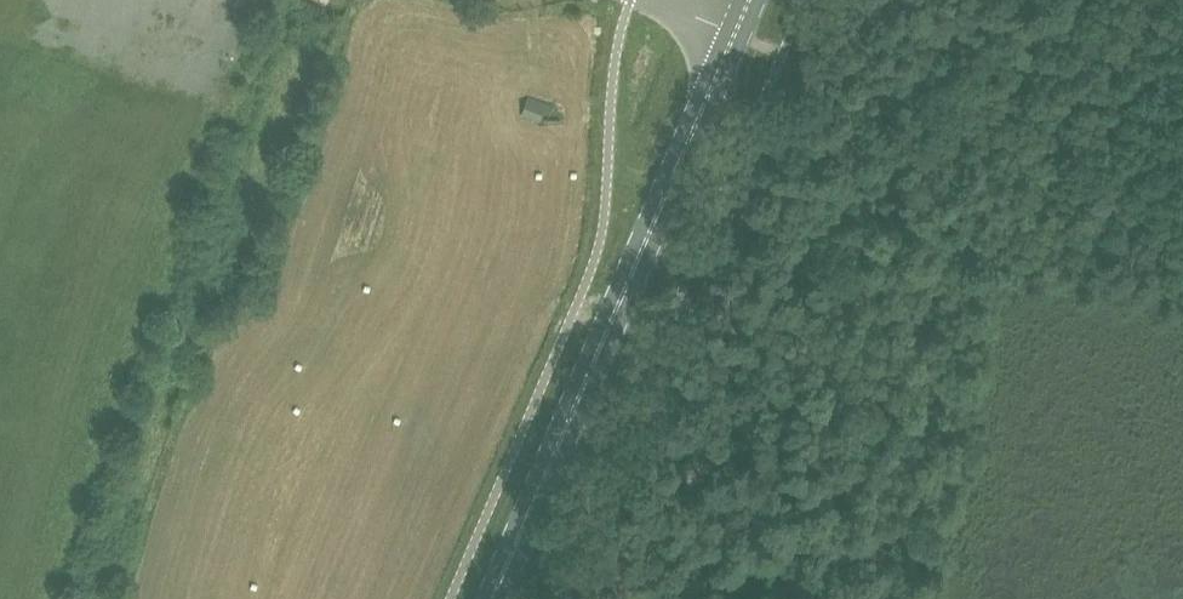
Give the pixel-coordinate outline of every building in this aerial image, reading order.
[(529,96),(523,115),(541,121),(547,102),(529,96)]
